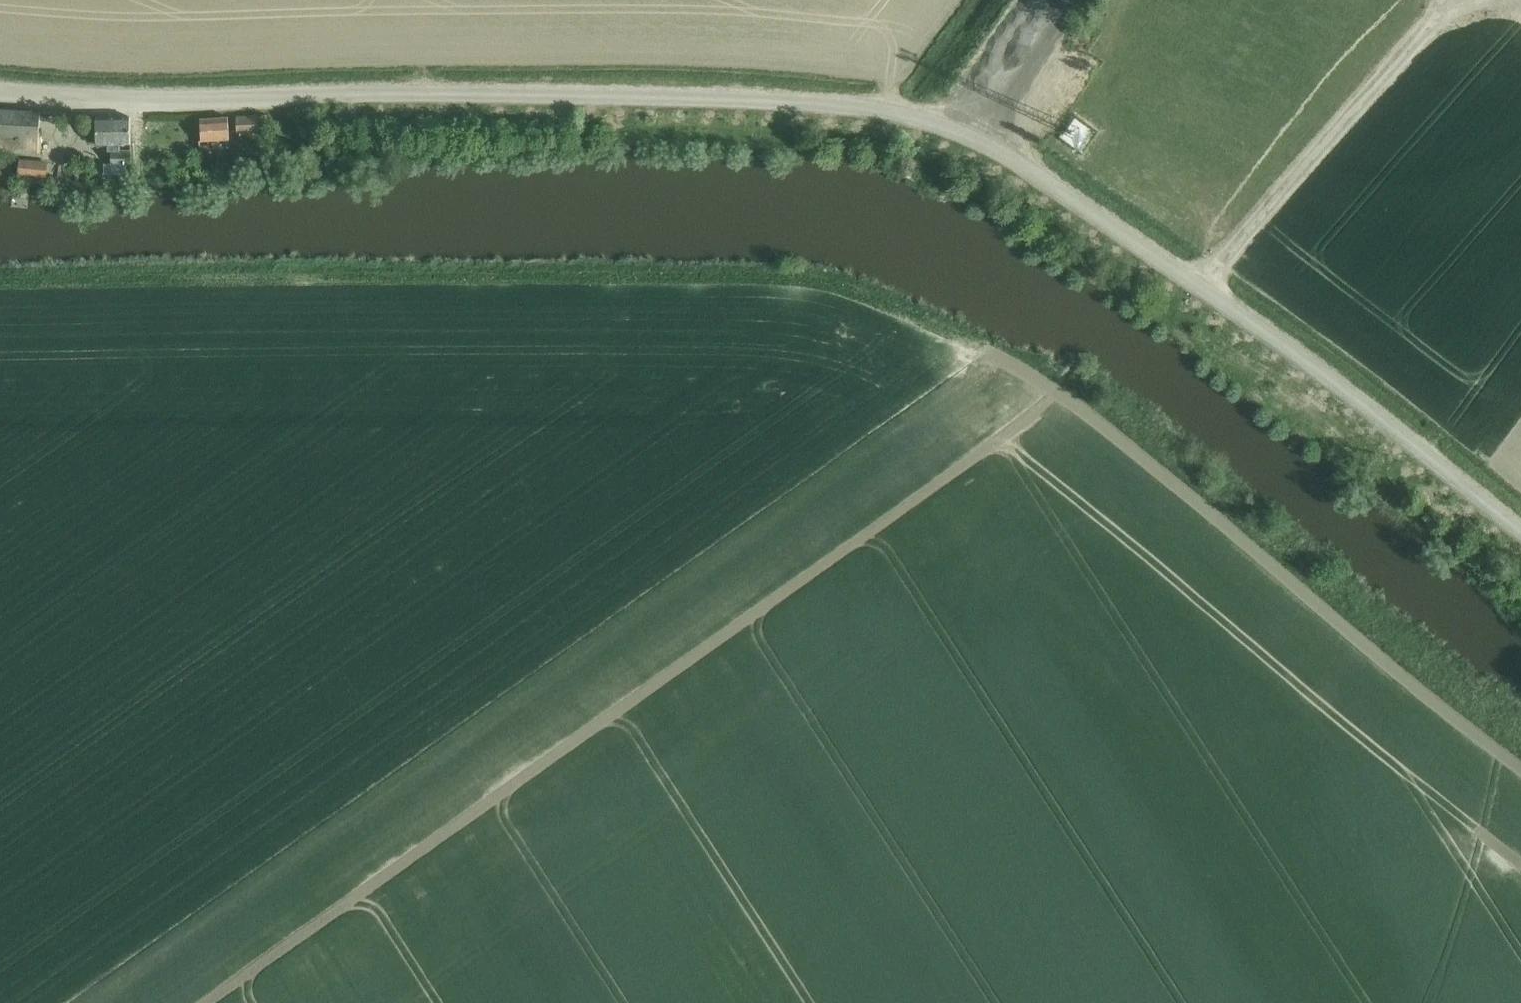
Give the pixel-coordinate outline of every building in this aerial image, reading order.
[(1082,42),(1087,35),(1076,27),(1071,33),(1082,42)] [(36,153),(38,112),(0,110),(0,151),(36,153)] [(237,133),(266,132),(265,115),(236,117),(237,133)] [(105,165),(105,175),(126,175),(125,165),(129,165),(129,150),(119,150),(119,143),(129,143),(129,117),(95,117),(95,143),(107,143),(107,150),(111,150),(111,165),(105,165)] [(218,140),(229,139),(227,117),(200,119),(202,141),(199,141),(199,151),(219,150),(218,140)] [(20,160),(19,174),(47,176),(48,163),(20,160)]
